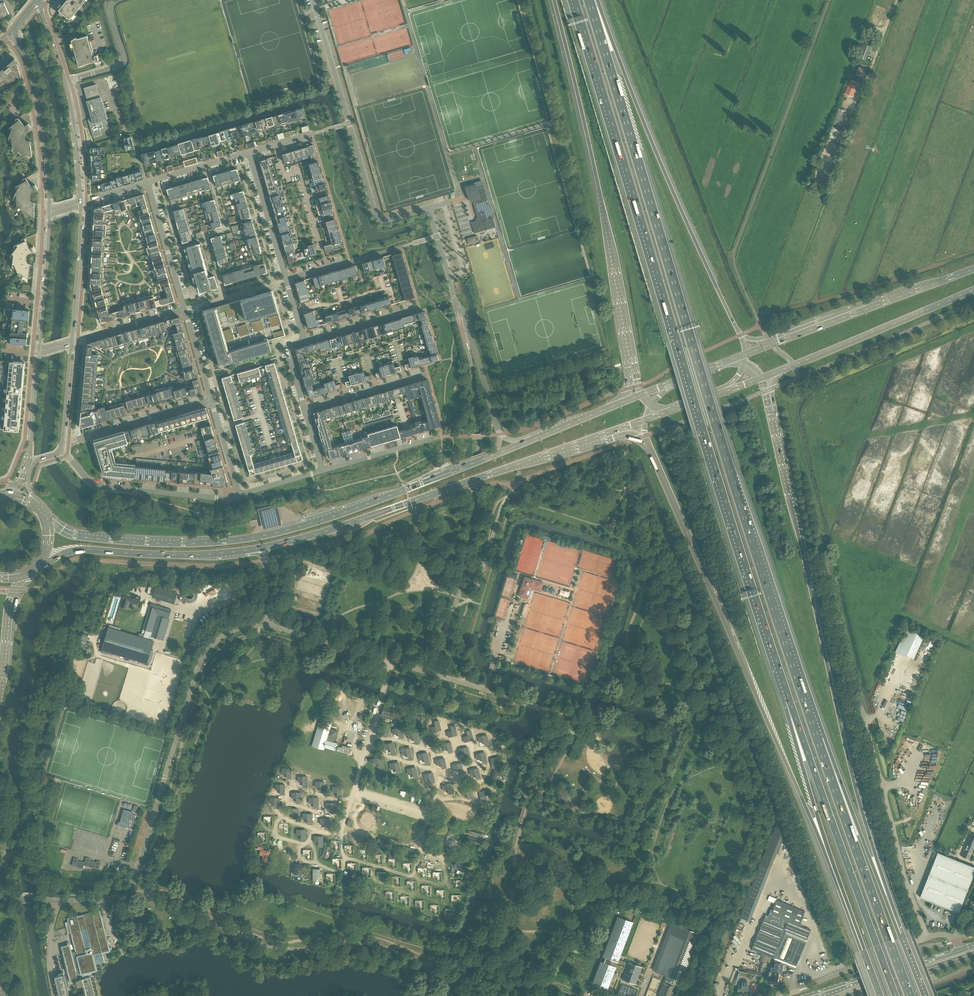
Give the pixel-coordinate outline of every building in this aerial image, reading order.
[(68,0),(67,0),(58,10),(60,11),(60,12),(59,13),(60,13),(60,14),(60,15),(61,15),(62,15),(63,15),(64,15),(70,20),(79,9),(81,6),(85,0),(68,0)] [(1,15),(2,16),(3,16),(3,17),(4,17),(4,16),(5,16),(8,14),(9,14),(9,13),(4,3),(2,2),(1,3),(0,2),(0,16),(1,15)] [(77,59),(79,66),(79,65),(81,64),(83,65),(94,61),(95,63),(100,62),(101,63),(103,62),(100,53),(98,54),(94,56),(93,56),(87,36),(77,38),(76,37),(71,40),(72,43),(73,43),(75,49),(74,50),(74,51),(76,55),(76,56),(77,57),(78,59),(77,59)] [(867,60),(873,40),(865,37),(859,57),(867,60)] [(7,82),(8,83),(11,81),(10,80),(13,78),(14,79),(17,77),(20,74),(17,64),(18,63),(15,59),(7,66),(3,69),(0,71),(0,87),(7,82)] [(866,70),(859,67),(856,74),(861,76),(860,78),(862,79),(863,77),(866,70)] [(844,89),(847,90),(846,94),(853,96),(855,91),(859,82),(849,78),(844,89)] [(96,84),(86,87),(84,88),(85,92),(86,96),(87,100),(88,103),(89,107),(90,110),(91,114),(93,118),(88,120),(93,137),(101,135),(100,130),(109,128),(106,119),(107,119),(101,97),(100,97),(96,84)] [(295,109),(299,120),(306,118),(303,107),(295,109)] [(833,124),(841,127),(846,113),(847,110),(839,107),(838,110),(833,124)] [(290,111),(293,121),(299,120),(295,109),(290,111)] [(29,142),(28,142),(26,141),(26,142),(25,141),(23,139),(23,138),(23,135),(22,135),(23,134),(24,131),(24,130),(27,129),(28,130),(30,128),(30,129),(32,127),(30,126),(31,125),(32,125),(28,110),(18,118),(19,120),(11,127),(13,128),(9,137),(11,137),(13,148),(15,146),(21,154),(22,152),(32,156),(30,143),(29,142)] [(293,121),(290,111),(284,113),(287,123),(293,121)] [(284,113),(278,114),(281,125),(287,123),(284,113)] [(272,116),(275,127),(281,125),(278,114),(272,116)] [(265,118),(269,129),(275,127),(272,116),(265,118)] [(260,119),(263,130),(269,129),(265,118),(260,119)] [(255,121),(258,132),(263,130),(260,119),(255,121)] [(258,132),(255,121),(248,123),(251,134),(258,132)] [(241,125),(244,136),(250,134),(247,123),(241,125)] [(241,125),(236,127),(239,137),(244,136),(241,125)] [(229,129),(232,139),(239,137),(236,127),(229,129)] [(232,139),(229,129),(223,130),(227,141),(232,139)] [(227,141),(223,130),(218,132),(217,132),(218,137),(220,143),(227,141)] [(208,135),(212,145),(214,145),(213,144),(218,143),(219,142),(219,143),(220,143),(218,137),(217,132),(208,135)] [(202,136),(205,147),(212,145),(208,135),(202,136)] [(197,138),(200,149),(205,147),(202,136),(197,138)] [(126,145),(133,143),(131,137),(122,139),(124,145),(126,145)] [(191,140),(194,150),(200,149),(197,138),(191,140)] [(184,142),(187,152),(194,150),(191,140),(184,142)] [(178,144),(181,154),(187,152),(184,142),(178,144)] [(133,144),(133,143),(126,145),(124,145),(126,152),(135,149),(133,144)] [(172,145),(175,156),(181,154),(178,144),(172,145)] [(175,156),(172,145),(167,147),(170,157),(175,156)] [(312,161),(312,162),(312,163),(318,161),(313,145),(307,146),(310,155),(311,158),(312,161)] [(161,148),(164,159),(170,157),(167,147),(161,148)] [(164,159),(161,148),(154,151),(157,161),(164,159)] [(147,153),(150,163),(157,161),(154,151),(147,153)] [(150,163),(147,153),(141,154),(144,165),(150,163)] [(259,160),(261,166),(271,163),(269,158),(259,160)] [(307,166),(308,169),(319,166),(318,161),(312,163),(312,162),(308,164),(307,164),(307,166)] [(261,166),(262,171),(271,169),(270,167),(269,164),(271,163),(261,166)] [(308,169),(309,171),(310,175),(321,172),(319,166),(308,169)] [(236,169),(230,170),(234,182),(240,181),(236,169)] [(135,172),(137,181),(144,179),(141,170),(138,171),(135,172)] [(230,170),(225,172),(228,184),(229,184),(232,183),(234,182),(230,170)] [(26,180),(17,185),(19,187),(14,196),(16,196),(17,206),(19,205),(24,214),(25,212),(34,218),(34,204),(33,204),(30,202),(30,201),(28,199),(28,198),(28,195),(28,194),(30,192),(30,191),(33,190),(33,191),(34,191),(36,190),(38,189),(37,187),(38,187),(36,171),(36,172),(25,178),(26,180)] [(137,181),(135,172),(128,174),(131,183),(134,182),(137,181)] [(228,184),(225,172),(219,174),(223,186),(229,184),(228,184)] [(311,179),(312,180),(322,177),(321,172),(310,175),(311,179)] [(128,184),(131,183),(128,174),(122,176),(125,185),(128,184)] [(223,186),(219,174),(213,176),(217,188),(223,186)] [(116,179),(118,186),(125,185),(122,176),(115,178),(116,179)] [(207,177),(201,179),(205,190),(204,190),(205,192),(211,190),(207,177)] [(313,180),(315,185),(324,183),(322,177),(312,180),(312,181),(313,180)] [(112,188),(118,186),(116,179),(110,181),(112,188)] [(196,181),(199,191),(204,190),(205,190),(201,179),(196,181)] [(106,190),(112,188),(110,181),(103,183),(106,190)] [(198,191),(199,191),(196,181),(190,182),(193,193),(198,191)] [(475,207),(477,213),(476,213),(477,218),(476,220),(476,221),(471,222),(474,233),(487,229),(487,230),(495,228),(495,227),(495,226),(496,226),(494,218),(493,218),(490,209),(489,210),(487,203),(488,203),(482,181),(468,185),(474,207),(475,207)] [(184,184),(188,196),(194,195),(193,193),(190,182),(184,184)] [(99,192),(106,190),(103,183),(97,185),(99,192)] [(324,183),(315,185),(317,192),(318,191),(319,194),(327,192),(324,183)] [(182,198),(188,196),(184,184),(178,186),(182,198)] [(182,198),(178,186),(173,187),(176,200),(177,200),(182,198)] [(176,200),(173,187),(167,189),(170,202),(177,200),(176,200)] [(234,196),(235,198),(235,199),(244,196),(243,191),(233,193),(234,196)] [(143,194),(131,198),(133,203),(136,203),(145,200),(145,199),(143,194)] [(319,197),(320,204),(329,201),(327,195),(320,197),(319,197)] [(234,205),(235,205),(246,201),(244,196),(235,199),(235,198),(232,199),(234,205)] [(119,201),(122,212),(127,210),(126,205),(133,203),(131,198),(126,199),(126,200),(125,200),(121,201),(121,200),(119,201)] [(204,202),(206,207),(206,208),(216,205),(214,199),(204,202)] [(271,202),(273,208),(284,205),(283,201),(282,199),(271,202)] [(94,212),(90,285),(101,322),(102,322),(104,322),(104,321),(131,314),(127,302),(122,304),(124,309),(122,310),(120,303),(119,303),(120,306),(119,306),(118,302),(119,302),(119,300),(113,301),(107,283),(111,214),(115,212),(116,215),(122,213),(122,212),(119,201),(102,206),(94,209),(94,210),(94,212)] [(235,205),(235,206),(236,210),(247,206),(246,201),(235,205)] [(320,210),(331,207),(329,201),(320,204),(322,210),(320,210)] [(206,208),(206,207),(204,208),(205,212),(205,213),(217,210),(216,205),(206,208)] [(273,208),(274,213),(283,211),(282,206),(284,205),(273,208)] [(247,206),(236,210),(238,215),(239,215),(239,214),(249,212),(248,206),(247,206)] [(331,207),(320,210),(322,216),(327,214),(333,213),(331,207)] [(173,211),(175,217),(187,213),(185,208),(173,211)] [(217,210),(205,213),(207,219),(207,218),(219,215),(217,210)] [(251,217),(249,212),(239,214),(239,215),(241,220),(251,217)] [(139,216),(139,215),(137,216),(139,221),(150,218),(150,215),(149,213),(139,216)] [(187,213),(175,217),(176,222),(188,219),(188,217),(187,213)] [(210,223),(220,220),(219,215),(207,218),(207,219),(209,224),(210,224),(211,224),(210,223)] [(276,218),(278,224),(288,220),(288,219),(287,215),(285,215),(285,216),(276,218)] [(324,222),(325,227),(336,224),(334,216),(328,217),(329,220),(324,222)] [(140,226),(152,223),(150,218),(139,221),(140,226)] [(176,222),(178,227),(189,224),(188,219),(176,222)] [(222,226),(220,220),(210,223),(211,224),(212,229),(222,226)] [(278,224),(279,229),(290,226),(289,222),(288,220),(278,224)] [(242,223),(244,229),(253,226),(252,221),(242,223)] [(153,228),(152,223),(140,226),(142,231),(153,228)] [(189,224),(178,227),(179,232),(191,229),(190,229),(189,224)] [(325,227),(326,229),(327,232),(337,229),(336,224),(325,227)] [(244,229),(242,229),(244,235),(245,234),(255,231),(253,226),(244,229)] [(279,229),(281,234),(291,231),(291,229),(290,226),(279,229)] [(143,237),(144,237),(144,236),(155,233),(153,228),(142,231),(143,237)] [(191,229),(179,232),(181,237),(190,235),(193,234),(191,228),(190,229),(191,229)] [(328,236),(329,239),(339,236),(337,229),(327,232),(328,236)] [(281,234),(282,240),(293,237),(292,233),(291,231),(281,234)] [(36,249),(37,233),(36,233),(25,238),(25,240),(16,245),(17,246),(11,254),(13,255),(12,265),(14,264),(18,274),(20,272),(28,279),(30,265),(29,265),(28,265),(26,263),(26,262),(25,259),(24,259),(24,258),(25,256),(25,255),(27,252),(28,252),(30,251),(31,252),(33,251),(33,252),(36,251),(35,249),(36,249)] [(144,237),(146,242),(156,239),(155,233),(144,236),(144,237)] [(192,240),(190,235),(181,237),(182,243),(192,240)] [(211,238),(212,244),(222,241),(220,235),(211,238)] [(248,244),(258,242),(256,236),(247,239),(245,240),(247,245),(248,245),(248,244)] [(324,246),(341,241),(339,236),(329,239),(330,242),(330,244),(324,246)] [(479,242),(479,241),(477,236),(467,239),(468,245),(479,242)] [(282,240),(284,245),(295,242),(294,240),(293,237),(282,240)] [(146,242),(145,242),(146,248),(158,245),(156,239),(146,242)] [(341,241),(324,246),(326,252),(343,247),(341,241)] [(284,245),(286,251),(295,249),(296,248),(295,244),(295,242),(284,245)] [(188,253),(188,254),(200,250),(199,249),(198,245),(198,244),(194,245),(186,247),(186,248),(187,250),(188,253)] [(312,244),(308,245),(311,256),(317,254),(314,244),(312,244)] [(146,248),(148,254),(160,251),(158,245),(146,248)] [(226,245),(223,246),(214,249),(215,254),(227,251),(226,245)] [(303,247),(304,251),(306,256),(306,257),(311,256),(308,245),(305,246),(303,247)] [(250,250),(250,249),(247,250),(249,256),(261,252),(259,247),(250,250)] [(200,250),(188,254),(189,257),(190,260),(202,257),(201,254),(200,250)] [(150,259),(151,259),(161,256),(160,251),(148,254),(150,259)] [(215,254),(217,259),(229,256),(227,251),(215,254)] [(296,254),(287,256),(289,262),(297,260),(306,257),(306,256),(304,251),(303,251),(300,252),(299,253),(296,253),(296,254)] [(390,255),(392,261),(403,258),(402,252),(398,253),(397,253),(390,255)] [(229,256),(217,259),(218,265),(228,262),(227,258),(229,258),(229,256)] [(192,266),(192,267),(204,263),(202,257),(190,260),(191,263),(191,264),(192,266)] [(383,257),(378,258),(380,267),(386,266),(384,259),(383,257)] [(392,261),(394,267),(405,264),(403,258),(392,261)] [(154,269),(164,266),(163,263),(163,261),(163,260),(152,263),(154,269)] [(263,261),(258,263),(261,274),(267,273),(263,261)] [(370,271),(367,261),(362,263),(362,264),(361,264),(362,270),(363,270),(363,269),(364,269),(364,272),(370,271)] [(194,273),(205,269),(204,263),(192,267),(193,270),(194,273)] [(261,274),(258,263),(253,264),(256,276),(261,274)] [(253,264),(247,265),(251,277),(252,277),(256,276),(253,264)] [(396,267),(397,272),(406,269),(405,264),(394,267),(396,267)] [(247,265),(242,267),(246,279),(251,277),(247,265)] [(354,265),(349,267),(352,278),(358,276),(356,271),(357,271),(358,271),(356,265),(356,266),(355,266),(354,265)] [(153,269),(154,275),(166,272),(164,266),(154,269),(153,269)] [(242,267),(237,268),(241,280),(246,279),(242,267)] [(349,267),(344,268),(347,279),(347,277),(351,276),(352,278),(349,267)] [(241,280),(237,268),(232,270),(235,282),(241,280)] [(339,270),(342,281),(347,279),(344,268),(339,270)] [(207,276),(205,269),(194,273),(195,277),(195,278),(199,290),(203,289),(204,291),(211,289),(214,288),(217,287),(214,275),(208,277),(207,276)] [(397,272),(399,277),(408,274),(406,269),(397,272)] [(227,272),(230,283),(235,282),(232,270),(227,272)] [(337,270),(333,271),(336,280),(341,279),(341,281),(342,281),(339,270),(337,270)] [(166,272),(154,275),(156,280),(168,277),(166,272)] [(225,285),(230,283),(227,272),(221,273),(225,285)] [(399,277),(401,283),(410,280),(408,274),(399,277)] [(321,285),(318,276),(312,277),(313,280),(315,287),(321,285)] [(160,285),(169,282),(168,277),(156,280),(157,286),(160,285)] [(401,283),(402,288),(411,285),(410,280),(401,283)] [(171,288),(169,282),(160,285),(161,290),(165,289),(171,288)] [(402,288),(404,294),(413,291),(411,285),(402,288)] [(298,293),(299,298),(310,294),(309,290),(298,293)] [(275,301),(274,300),(269,301),(268,298),(274,296),(273,296),(272,296),(270,291),(218,307),(219,310),(217,310),(217,313),(232,309),(234,316),(237,315),(239,322),(252,318),(251,316),(256,315),(256,317),(267,313),(267,312),(271,310),(272,311),(272,310),(277,309),(276,303),(272,305),(271,302),(275,301)] [(413,291),(404,294),(406,300),(411,299),(411,298),(415,297),(413,291)] [(310,294),(299,298),(301,303),(302,305),(305,304),(305,302),(310,300),(308,295),(310,295),(310,294)] [(156,306),(154,297),(153,295),(148,296),(151,308),(156,306)] [(161,299),(160,295),(154,297),(156,306),(162,305),(161,299)] [(151,308),(148,296),(143,298),(146,309),(149,308),(149,309),(151,308)] [(175,301),(173,296),(168,297),(161,299),(162,305),(175,301)] [(386,296),(382,297),(385,306),(391,304),(389,297),(386,298),(386,296)] [(141,311),(146,309),(143,298),(137,299),(137,300),(138,300),(141,311)] [(133,300),(127,302),(131,314),(136,312),(133,302),(133,300)] [(137,300),(133,302),(136,312),(141,311),(138,300),(137,300)] [(4,308),(4,314),(7,315),(6,323),(3,323),(3,328),(11,329),(10,343),(26,345),(29,311),(4,308)] [(223,363),(224,365),(270,352),(271,351),(268,340),(227,352),(226,346),(223,346),(213,311),(214,311),(213,308),(202,311),(202,312),(204,311),(205,314),(203,314),(206,325),(208,324),(208,326),(207,327),(210,337),(211,337),(212,339),(211,340),(214,350),(215,349),(216,352),(214,352),(217,363),(218,362),(219,364),(222,363),(223,363)] [(304,313),(305,319),(316,315),(315,310),(308,312),(307,311),(304,312),(304,313)] [(425,311),(417,314),(419,320),(420,319),(426,317),(425,311)] [(331,314),(328,315),(325,316),(326,321),(327,323),(333,321),(333,320),(331,314)] [(305,319),(307,323),(316,321),(315,316),(316,316),(316,315),(305,319)] [(406,317),(401,318),(404,328),(403,324),(413,321),(412,315),(406,317)] [(175,323),(181,321),(179,316),(167,320),(168,325),(175,323)] [(426,318),(426,317),(420,319),(422,324),(419,325),(419,326),(428,323),(426,318)] [(401,318),(396,320),(399,330),(404,328),(401,318)] [(396,320),(390,321),(393,332),(399,330),(396,320)] [(158,322),(161,331),(161,333),(167,331),(164,321),(158,322)] [(181,322),(181,321),(175,323),(178,330),(178,332),(182,331),(183,331),(181,322)] [(390,321),(384,323),(387,332),(392,331),(393,332),(390,321)] [(157,333),(155,323),(150,325),(152,334),(153,336),(158,335),(157,333)] [(430,329),(428,323),(419,326),(421,332),(430,329)] [(379,325),(373,326),(376,335),(377,337),(377,336),(379,336),(382,335),(382,334),(379,325)] [(456,325),(455,325),(457,331),(458,337),(461,346),(462,354),(463,360),(465,368),(466,376),(467,385),(469,402),(470,412),(471,421),(471,429),(472,429),(471,421),(470,410),(470,402),(468,385),(466,376),(465,368),(464,360),(462,354),(461,346),(459,337),(457,331),(456,325)] [(149,338),(148,335),(145,326),(139,328),(143,339),(149,338)] [(373,326),(368,328),(370,337),(371,339),(377,337),(376,335),(373,326)] [(368,328),(362,330),(366,341),(371,339),(370,337),(368,328)] [(138,341),(135,329),(129,331),(132,342),(138,341)] [(430,330),(430,329),(421,332),(423,338),(431,335),(430,330)] [(362,330),(357,331),(360,342),(366,341),(362,330)] [(178,332),(175,333),(172,334),(174,339),(184,336),(182,331),(178,332)] [(357,331),(351,333),(354,342),(355,344),(359,342),(360,342),(357,331)] [(125,332),(120,333),(124,345),(129,343),(125,332)] [(124,345),(120,333),(115,335),(119,346),(124,345)] [(351,333),(346,334),(349,343),(349,344),(354,343),(354,344),(355,344),(354,342),(351,333)] [(346,334),(340,336),(343,345),(343,347),(344,347),(344,346),(349,344),(349,343),(346,334)] [(119,346),(115,335),(87,343),(82,402),(80,427),(127,414),(123,402),(120,392),(116,393),(117,362),(120,361),(119,359),(120,359),(118,356),(121,354),(119,346)] [(433,342),(431,335),(423,338),(424,344),(433,342)] [(186,342),(184,336),(174,339),(172,340),(174,345),(186,342)] [(335,337),(338,347),(338,349),(343,347),(343,345),(340,336),(335,337)] [(335,337),(330,339),(332,348),(333,349),(338,348),(338,349),(338,347),(335,337)] [(330,339),(324,341),(327,351),(332,349),(333,349),(332,348),(330,339)] [(324,341),(318,342),(321,352),(326,350),(327,351),(324,341)] [(186,342),(174,345),(176,351),(187,348),(186,342)] [(313,344),(308,345),(310,351),(320,349),(321,352),(318,342),(313,344)] [(435,348),(433,342),(424,344),(426,350),(435,348)] [(481,434),(481,430),(481,423),(480,410),(479,398),(477,387),(476,379),(475,373),(475,370),(473,357),(472,354),(470,346),(470,343),(469,343),(472,354),(474,365),(475,370),(475,373),(476,379),(477,387),(478,398),(479,403),(480,410),(481,423),(481,430),(481,434)] [(295,351),(297,355),(303,353),(304,353),(302,347),(295,349),(295,351)] [(179,356),(189,353),(187,348),(176,351),(177,357),(179,356)] [(191,359),(189,353),(179,356),(180,362),(181,362),(191,359)] [(439,359),(437,353),(431,355),(430,355),(431,361),(439,359)] [(406,369),(416,366),(413,356),(408,357),(410,363),(404,364),(406,369)] [(179,362),(181,368),(192,365),(191,359),(181,362),(180,362),(179,362)] [(0,429),(1,429),(4,429),(6,429),(6,430),(7,430),(8,429),(9,430),(11,430),(12,430),(13,430),(14,430),(17,431),(17,430),(18,430),(19,426),(21,408),(20,408),(21,403),(22,399),(21,399),(22,394),(22,390),(21,390),(22,386),(22,385),(23,385),(22,385),(23,381),(23,377),(24,376),(23,376),(24,372),(24,367),(24,363),(23,363),(23,362),(10,361),(7,361),(6,361),(5,361),(3,361),(0,360),(0,429)] [(393,361),(388,362),(391,373),(401,370),(400,366),(395,367),(393,361)] [(265,365),(267,370),(276,368),(274,362),(265,365)] [(300,366),(301,371),(312,367),(311,363),(300,366)] [(184,374),(194,371),(192,365),(181,368),(183,374),(184,374)] [(386,375),(383,365),(378,366),(380,372),(375,373),(376,378),(382,376),(386,375)] [(259,367),(253,369),(256,378),(261,376),(259,367)] [(301,371),(303,376),(314,372),(312,367),(301,371)] [(359,372),(358,372),(361,382),(371,379),(370,374),(365,376),(363,370),(359,372)] [(196,377),(194,371),(184,374),(185,380),(196,377)] [(245,381),(243,372),(237,373),(240,382),(245,381)] [(356,383),(353,373),(349,375),(350,380),(345,382),(346,386),(352,385),(356,383)] [(222,378),(223,383),(232,381),(231,375),(222,378)] [(304,380),(306,385),(317,382),(315,377),(304,380)] [(192,380),(194,388),(195,388),(196,393),(201,392),(197,379),(192,380)] [(328,379),(323,381),(327,392),(332,391),(328,379)] [(329,379),(328,379),(332,391),(342,388),(340,383),(335,385),(334,379),(329,380),(329,379)] [(428,379),(417,382),(417,385),(418,389),(421,388),(430,422),(427,423),(426,421),(421,423),(420,419),(414,421),(416,426),(417,432),(441,425),(428,379)] [(306,386),(307,391),(313,389),(312,384),(314,383),(315,383),(317,383),(317,382),(306,385),(306,386)] [(420,394),(418,389),(417,385),(417,382),(411,384),(414,396),(420,394)] [(172,385),(175,396),(176,399),(182,397),(180,388),(179,386),(175,387),(174,384),(172,385)] [(410,397),(414,396),(411,384),(405,386),(408,398),(409,397),(410,397)] [(175,396),(172,385),(167,386),(170,398),(175,396)] [(167,386),(161,388),(165,399),(170,398),(167,386)] [(399,394),(406,392),(404,386),(395,389),(396,395),(397,398),(400,397),(399,394)] [(165,399),(161,388),(156,390),(159,401),(165,399)] [(313,389),(307,391),(309,397),(316,395),(314,389),(313,389)] [(386,391),(388,397),(394,395),(394,398),(397,398),(396,395),(395,389),(386,391)] [(150,391),(154,403),(159,401),(156,390),(150,391)] [(149,404),(154,403),(150,391),(145,393),(146,395),(149,404)] [(388,399),(388,397),(386,391),(380,393),(383,401),(388,399),(388,401),(389,401),(388,399)] [(139,407),(144,406),(141,396),(140,395),(136,397),(139,407)] [(366,406),(372,404),(369,396),(367,397),(367,396),(364,397),(364,398),(366,406)] [(134,408),(131,398),(131,397),(125,399),(128,410),(134,408)] [(338,405),(341,413),(343,413),(346,412),(343,404),(342,404),(341,404),(338,405)] [(206,407),(200,409),(203,419),(208,417),(206,407)] [(333,447),(324,450),(325,451),(325,453),(326,455),(327,458),(327,459),(328,458),(329,458),(331,458),(332,457),(333,457),(336,456),(338,455),(339,455),(342,454),(345,453),(348,452),(356,450),(357,450),(358,449),(359,449),(360,449),(363,448),(363,449),(365,448),(367,447),(368,447),(370,447),(370,446),(371,446),(369,440),(368,436),(367,433),(366,430),(365,424),(364,423),(364,422),(363,419),(363,417),(361,412),(360,409),(360,408),(356,409),(351,410),(346,412),(343,413),(343,414),(348,431),(347,431),(342,432),(342,433),(342,434),(345,444),(339,446),(336,447),(335,447),(333,447)] [(200,409),(195,410),(197,420),(203,419),(200,409)] [(195,410),(189,412),(192,422),(197,420),(195,410)] [(189,412),(184,414),(187,424),(192,422),(189,412)] [(241,412),(232,414),(234,420),(243,417),(241,412)] [(184,414),(178,415),(181,425),(187,424),(184,414)] [(178,415),(173,417),(176,427),(181,425),(178,415)] [(317,424),(325,422),(323,418),(324,418),(325,418),(324,415),(315,418),(317,424)] [(173,417),(168,418),(170,428),(176,427),(173,417)] [(168,418),(162,420),(165,430),(170,428),(168,418)] [(165,430),(162,420),(156,422),(159,431),(159,432),(165,430)] [(156,422),(151,423),(154,433),(159,431),(156,422)] [(235,425),(237,430),(246,427),(244,422),(235,425)] [(319,430),(326,428),(325,422),(317,424),(317,425),(318,430),(319,430)] [(151,423),(146,425),(149,434),(154,433),(151,423)] [(394,439),(400,437),(398,431),(397,425),(393,426),(392,423),(390,424),(391,427),(394,439)] [(146,425),(141,426),(143,436),(144,436),(149,434),(146,425)] [(201,428),(201,429),(202,434),(203,436),(204,439),(214,436),(213,433),(212,431),(211,425),(210,425),(205,426),(201,428)] [(394,439),(391,427),(387,428),(386,425),(384,425),(385,428),(388,440),(389,440),(394,439)] [(141,426),(135,428),(139,439),(138,439),(139,440),(144,438),(144,436),(143,436),(141,426)] [(378,427),(379,430),(383,442),(389,441),(388,440),(385,428),(381,429),(380,426),(378,427)] [(135,428),(130,429),(133,440),(138,439),(139,439),(135,428)] [(319,431),(320,437),(328,435),(326,428),(319,430),(319,431)] [(379,430),(375,431),(375,429),(375,428),(373,429),(373,432),(377,444),(383,442),(379,430)] [(130,429),(124,431),(127,442),(133,440),(130,429)] [(373,432),(369,433),(368,430),(366,430),(367,433),(368,436),(369,440),(371,446),(377,444),(373,432)] [(131,478),(134,478),(135,466),(135,465),(131,464),(114,463),(109,449),(128,443),(127,442),(124,431),(93,440),(98,457),(100,456),(101,458),(99,459),(104,475),(129,477),(131,478)] [(288,444),(291,443),(297,441),(295,435),(286,438),(288,444)] [(328,435),(320,437),(322,443),(330,441),(328,435)] [(205,446),(206,445),(216,442),(214,436),(204,439),(203,439),(205,446)] [(291,443),(294,452),(300,450),(297,441),(291,443)] [(206,445),(208,451),(217,448),(216,442),(206,445)] [(209,456),(218,454),(219,454),(218,450),(217,448),(208,451),(209,456)] [(243,451),(245,456),(250,454),(254,454),(252,448),(243,451)] [(294,452),(297,461),(302,460),(300,450),(294,452)] [(208,457),(210,463),(221,459),(219,454),(218,454),(209,456),(208,457)] [(245,456),(247,465),(253,464),(250,454),(245,456)] [(210,463),(211,468),(222,465),(221,459),(210,463)] [(253,464),(247,465),(250,475),(255,473),(253,464)] [(201,472),(200,484),(229,486),(222,465),(211,468),(210,469),(211,473),(200,472),(201,472)] [(462,591),(464,584),(466,578),(469,565),(473,546),(475,535),(477,524),(478,516),(478,513),(479,508),(480,498),(480,495),(480,488),(480,495),(479,498),(478,508),(478,513),(477,516),(476,524),(475,535),(473,546),(469,565),(466,578),(464,584),(462,591)] [(260,521),(262,529),(282,524),(280,517),(277,504),(257,509),(260,521)] [(250,512),(252,520),(261,518),(259,510),(250,512)] [(524,577),(522,586),(519,594),(528,597),(530,588),(539,591),(542,582),(524,577)] [(154,596),(174,602),(177,593),(156,587),(154,596)] [(181,601),(184,604),(186,602),(191,603),(195,601),(197,597),(198,593),(195,589),(191,587),(186,587),(183,590),(181,594),(183,599),(181,601)] [(139,603),(139,602),(141,597),(135,596),(135,595),(124,591),(122,599),(123,599),(121,607),(128,609),(130,600),(139,603)] [(140,633),(138,637),(142,638),(152,641),(153,637),(162,640),(168,619),(171,610),(150,603),(141,634),(140,633)] [(142,638),(138,637),(136,637),(137,636),(136,636),(136,637),(131,635),(125,633),(126,630),(115,627),(114,630),(109,628),(108,628),(105,637),(104,636),(103,639),(104,640),(102,649),(103,649),(108,651),(113,652),(113,653),(114,653),(114,652),(119,654),(124,656),(125,656),(130,657),(130,658),(130,657),(136,659),(135,659),(136,659),(141,660),(141,661),(141,660),(147,662),(154,642),(152,641),(142,638)] [(909,657),(909,656),(914,658),(924,636),(906,627),(900,640),(899,640),(898,642),(897,642),(896,644),(897,644),(894,651),(909,657)] [(84,648),(85,644),(81,643),(79,651),(87,654),(89,649),(84,648)] [(384,717),(391,719),(392,717),(394,709),(384,706),(381,714),(381,716),(384,717)] [(408,720),(406,711),(397,713),(399,718),(403,717),(404,717),(404,721),(408,720)] [(415,724),(422,727),(425,718),(417,716),(415,724)] [(432,732),(441,730),(438,720),(434,721),(435,725),(435,726),(431,727),(432,732)] [(330,729),(331,724),(319,721),(312,747),(323,750),(324,747),(322,746),(324,739),(326,740),(334,742),(337,731),(330,729)] [(447,732),(448,738),(457,736),(455,726),(451,727),(452,732),(447,732)] [(402,727),(393,729),(394,734),(399,733),(400,738),(404,737),(402,727)] [(464,742),(473,740),(471,730),(467,731),(468,735),(467,736),(463,737),(464,742)] [(419,741),(416,732),(408,734),(409,739),(413,738),(414,738),(415,742),(419,741)] [(487,735),(478,736),(479,742),(484,741),(485,745),(489,745),(487,735)] [(434,737),(425,739),(426,744),(431,743),(432,747),(436,747),(434,737)] [(505,743),(504,739),(494,742),(496,750),(501,749),(500,745),(501,744),(505,743)] [(393,742),(384,744),(385,749),(390,748),(391,753),(395,752),(393,742)] [(450,742),(442,744),(443,749),(447,748),(448,749),(449,753),(453,752),(450,742)] [(940,754),(932,751),(934,747),(928,745),(924,757),(937,762),(940,754)] [(470,757),(468,747),(459,749),(460,754),(464,753),(465,754),(466,758),(470,757)] [(412,757),(410,748),(401,750),(402,755),(406,754),(407,754),(408,758),(412,757)] [(487,762),(484,752),(476,754),(477,759),(481,758),(482,759),(483,763),(487,762)] [(429,763),(427,753),(418,755),(419,760),(423,759),(424,759),(425,763),(429,763)] [(381,757),(373,759),(374,764),(378,763),(379,764),(380,768),(384,767),(381,757)] [(497,762),(497,761),(501,760),(500,757),(490,759),(493,767),(497,766),(497,762)] [(444,758),(435,760),(436,765),(441,764),(442,768),(446,767),(444,758)] [(401,772),(398,762),(390,764),(391,769),(395,768),(396,769),(397,773),(401,772)] [(463,773),(461,763),(452,765),(454,770),(458,769),(459,770),(459,774),(463,773)] [(418,777),(415,767),(407,769),(408,774),(412,773),(413,774),(414,778),(418,777)] [(291,778),(291,768),(282,769),(282,774),(286,774),(287,775),(287,779),(291,778)] [(480,778),(478,768),(469,770),(471,775),(475,774),(476,775),(476,779),(480,778)] [(491,779),(495,781),(497,775),(502,776),(504,772),(494,770),(491,779)] [(432,772),(424,774),(425,779),(429,778),(430,779),(431,783),(435,782),(432,772)] [(307,787),(307,777),(298,777),(298,782),(302,782),(303,782),(303,787),(307,787)] [(324,792),(324,782),(315,782),(315,787),(320,787),(320,788),(320,792),(324,792)] [(451,783),(442,785),(443,790),(448,789),(448,790),(449,794),(453,793),(451,783)] [(284,794),(284,784),(275,784),(275,790),(280,790),(280,791),(280,794),(284,794)] [(342,797),(341,787),(333,787),(332,792),(337,792),(337,793),(338,797),(342,797)] [(468,799),(472,798),(470,788),(461,790),(462,795),(466,794),(467,795),(468,799)] [(489,789),(479,791),(481,800),(486,799),(485,794),(490,793),(489,789)] [(301,803),(301,793),(292,793),(292,798),(296,798),(297,798),(297,803),(301,803)] [(279,808),(279,798),(270,798),(270,803),(274,803),(275,804),(275,808),(279,808)] [(318,808),(318,798),(309,798),(309,803),(313,803),(314,804),(314,808),(318,808)] [(335,813),(335,803),(326,803),(326,808),(330,808),(331,809),(331,813),(335,813)] [(118,821),(117,826),(123,827),(123,825),(125,825),(125,826),(125,827),(126,827),(132,829),(136,815),(133,814),(133,812),(124,809),(120,822),(118,821)] [(297,819),(297,809),(288,809),(288,814),(292,814),(293,815),(293,819),(297,819)] [(312,824),(312,814),(303,814),(303,819),(307,819),(308,820),(308,824),(312,824)] [(268,826),(273,826),(273,816),(264,816),(263,821),(268,821),(268,822),(268,826)] [(329,829),(329,819),(320,819),(320,824),(324,824),(325,825),(325,829),(329,829)] [(284,834),(288,834),(288,824),(279,824),(279,829),(283,829),(284,830),(284,834)] [(750,921),(783,837),(778,825),(762,864),(741,917),(750,921)] [(297,830),(297,835),(301,835),(302,839),(305,839),(305,830),(297,830)] [(400,830),(397,841),(404,842),(406,832),(400,830)] [(414,844),(417,832),(411,830),(408,843),(414,844)] [(262,842),(267,842),(267,832),(257,832),(257,837),(262,837),(262,838),(262,842)] [(323,846),(323,836),(314,836),(314,841),(318,841),(319,842),(319,846),(323,846)] [(334,849),(338,849),(338,839),(329,838),(329,844),(333,844),(334,845),(334,849)] [(278,850),(282,850),(282,840),(273,840),(273,845),(277,845),(278,846),(278,850)] [(470,840),(467,847),(471,848),(472,844),(478,846),(479,843),(470,840)] [(348,855),(352,855),(352,845),(343,845),(343,850),(347,850),(348,851),(348,855)] [(962,856),(969,859),(973,847),(967,845),(962,856)] [(263,848),(258,847),(257,849),(261,850),(260,854),(264,855),(262,861),(267,862),(269,852),(263,850),(263,848)] [(334,850),(325,847),(322,856),(325,857),(327,851),(331,852),(334,853),(334,850)] [(393,859),(395,859),(398,849),(392,847),(389,857),(393,859)] [(307,859),(312,859),(312,849),(303,849),(303,854),(307,854),(307,855),(307,859)] [(363,859),(367,859),(367,849),(358,849),(358,854),(362,854),(363,855),(363,859)] [(282,852),(281,857),(284,857),(283,866),(288,867),(290,853),(282,852)] [(297,853),(296,857),(292,856),(289,867),(297,869),(301,854),(297,853)] [(973,874),(973,867),(938,853),(920,897),(959,912),(973,874)] [(378,864),(382,864),(382,854),(373,854),(373,859),(377,859),(378,860),(378,864)] [(84,868),(84,865),(99,868),(101,862),(86,859),(86,862),(78,860),(78,858),(74,857),(72,865),(84,868)] [(336,864),(337,864),(337,868),(341,868),(341,858),(332,858),(332,864),(336,864)] [(393,869),(397,869),(397,859),(388,859),(388,864),(392,864),(393,865),(393,869)] [(463,872),(466,865),(458,862),(457,865),(455,865),(454,868),(463,872)] [(352,873),(356,873),(356,863),(347,863),(347,868),(351,868),(352,869),(352,873)] [(407,873),(412,873),(412,863),(402,863),(402,868),(407,868),(407,869),(407,873)] [(367,877),(371,877),(371,867),(362,867),(362,873),(366,872),(367,873),(367,877)] [(422,877),(427,877),(427,867),(417,867),(417,872),(422,872),(422,873),(422,877)] [(382,882),(386,882),(386,872),(377,872),(377,877),(381,877),(382,878),(382,882)] [(437,882),(442,882),(441,872),(432,872),(432,877),(436,877),(437,878),(437,882)] [(331,884),(335,883),(335,873),(326,873),(326,879),(330,879),(331,880),(331,884)] [(396,886),(401,886),(401,876),(392,876),(391,882),(396,882),(396,886)] [(465,880),(455,880),(455,889),(460,889),(461,885),(461,884),(465,884),(465,880)] [(411,891),(415,891),(415,881),(406,881),(406,886),(410,886),(411,887),(411,891)] [(426,895),(430,895),(430,885),(421,885),(421,891),(425,891),(426,891),(426,895)] [(441,900),(445,900),(445,890),(436,890),(436,895),(440,895),(441,896),(441,900)] [(390,901),(394,901),(394,891),(385,891),(385,897),(389,897),(390,897),(390,901)] [(461,894),(451,894),(451,904),(456,904),(456,899),(457,899),(461,899),(461,895),(461,894)] [(405,906),(409,906),(409,896),(400,896),(400,901),(404,901),(405,902),(405,906)] [(420,910),(424,910),(424,900),(415,900),(415,906),(419,906),(420,906),(420,910)] [(776,959),(789,964),(796,967),(807,939),(811,929),(800,925),(805,911),(777,900),(773,910),(771,909),(767,920),(764,919),(752,949),(762,953),(761,961),(764,962),(765,955),(776,959)] [(434,915),(439,915),(439,905),(430,905),(430,910),(434,910),(434,911),(434,915)] [(451,914),(455,914),(455,909),(444,909),(444,919),(450,919),(450,914),(451,914)] [(108,937),(107,930),(102,911),(75,917),(68,919),(72,933),(73,933),(74,936),(73,937),(75,944),(64,947),(72,982),(76,981),(77,987),(82,987),(86,986),(89,995),(86,995),(100,995),(97,984),(95,977),(86,978),(85,974),(101,971),(100,966),(107,962),(106,958),(104,955),(106,954),(109,953),(113,952),(109,939),(108,937)] [(635,984),(636,980),(642,966),(628,961),(628,963),(618,959),(633,922),(623,918),(624,917),(619,916),(618,917),(618,916),(602,956),(605,957),(604,962),(601,961),(593,981),(599,984),(599,985),(601,986),(607,988),(614,970),(624,974),(622,979),(635,984)] [(738,923),(745,926),(747,920),(741,917),(738,923)] [(680,981),(683,982),(701,934),(671,923),(653,971),(657,973),(662,975),(666,976),(674,979),(680,981)] [(768,981),(769,981),(769,982),(772,983),(772,982),(777,982),(779,972),(788,974),(789,964),(776,959),(776,962),(774,961),(774,966),(771,965),(769,976),(767,975),(767,978),(769,978),(768,981)] [(67,972),(63,972),(59,973),(59,976),(56,977),(61,995),(73,995),(67,972)] [(674,986),(672,985),(674,979),(666,976),(664,982),(658,995),(670,995),(674,986)] [(739,987),(738,987),(738,992),(748,991),(748,985),(749,985),(749,984),(748,984),(748,981),(742,982),(742,981),(739,981),(739,983),(739,987)] [(622,984),(621,984),(617,995),(620,995),(636,995),(638,990),(622,984)]
